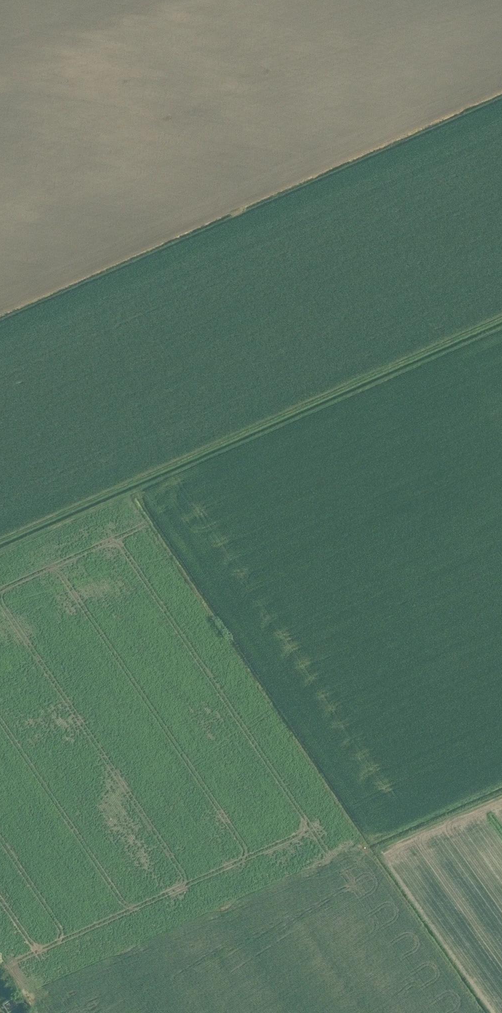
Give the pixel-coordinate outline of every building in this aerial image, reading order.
[(12,997),(12,1000),(13,1002),(14,1004),(17,1004),(21,1002),(16,995),(12,997)]
